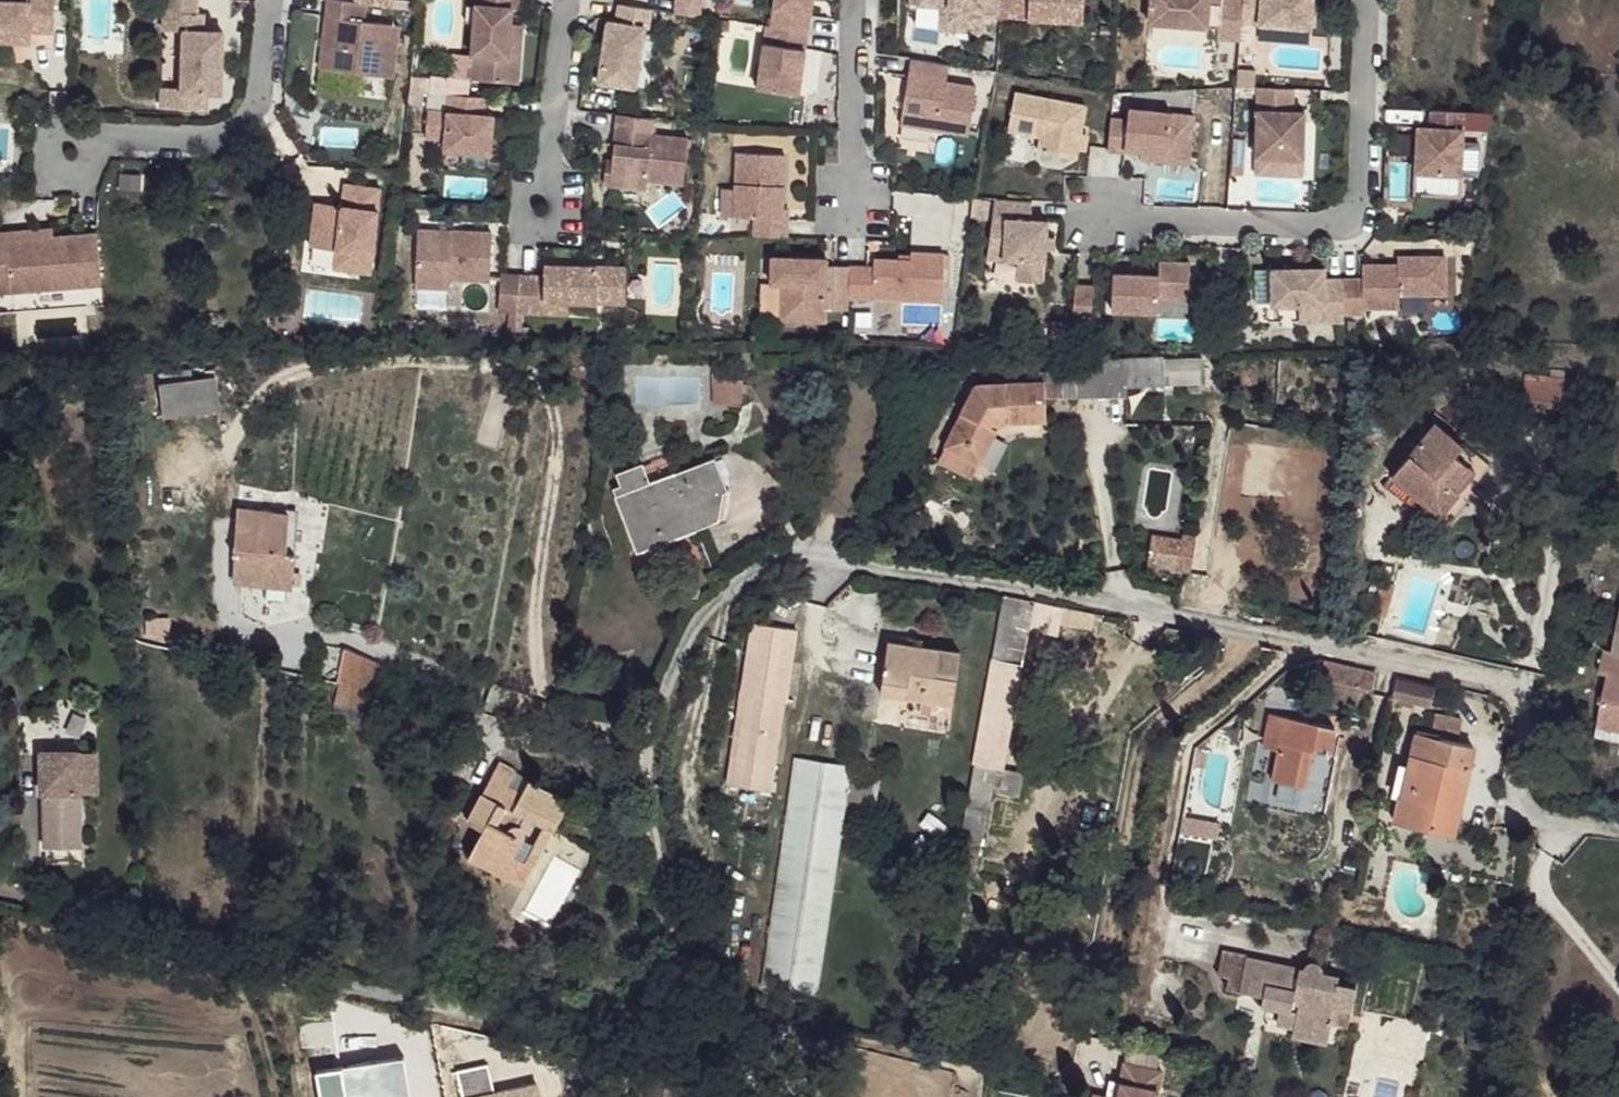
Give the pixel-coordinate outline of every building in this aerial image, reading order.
[(0,2),(0,42),(28,43),(29,32),(52,34),(53,0),(30,0),(30,3),(0,2)] [(194,0),(161,0),(160,30),(180,31),(177,92),(216,94),(219,33),(199,32),(200,14),(193,14),(194,0)] [(324,0),(323,0),(315,69),(389,77),(395,25),(359,21),(360,4),(350,3),(324,0)] [(475,9),(473,25),(471,57),(481,58),(479,83),(516,86),(519,60),(507,59),(510,26),(511,12),(519,12),(519,0),(475,0),(475,9)] [(766,30),(803,34),(807,0),(769,0),(766,30)] [(998,0),(913,0),(913,9),(944,12),(943,34),(977,36),(978,22),(996,23),(996,21),(998,0)] [(996,21),(1077,27),(1078,0),(998,0),(996,21)] [(1143,26),(1213,31),(1212,43),(1235,45),(1236,27),(1238,1),(1228,0),(1215,0),(1214,7),(1203,6),(1204,0),(1145,0),(1143,26)] [(1238,1),(1236,27),(1304,32),(1307,0),(1238,0),(1238,1)] [(647,12),(615,7),(612,26),(603,24),(593,84),(630,90),(640,31),(644,32),(647,12)] [(475,9),(466,9),(465,25),(473,25),(475,9)] [(944,12),(936,11),(935,33),(943,34),(944,12)] [(521,27),(510,26),(507,59),(519,60),(521,27)] [(800,51),(759,46),(753,91),(794,96),(800,51)] [(481,58),(471,57),(469,82),(479,83),(481,58)] [(943,68),(905,63),(895,128),(963,139),(971,90),(940,85),(943,68)] [(1288,92),(1253,91),(1251,160),(1298,162),(1299,115),(1288,115),(1288,92)] [(486,99),(448,96),(446,113),(427,112),(424,139),(444,141),(443,152),(490,155),(492,117),(484,116),(486,99)] [(1079,109),(1010,97),(1002,135),(1035,141),(1032,155),(1070,162),(1079,109)] [(1107,121),(1103,154),(1119,156),(1119,153),(1163,158),(1167,118),(1124,112),(1123,123),(1107,121)] [(1412,174),(1458,175),(1460,113),(1427,112),(1426,129),(1413,129),(1412,174)] [(649,120),(613,118),(609,163),(607,188),(643,191),(644,183),(680,186),(684,139),(648,136),(649,120)] [(1229,142),(1230,174),(1244,174),(1243,141),(1229,142)] [(779,155),(731,154),(729,218),(749,218),(748,237),(781,238),(782,219),(776,219),(779,155)] [(609,163),(603,163),(601,188),(607,188),(609,163)] [(377,192),(340,187),(337,209),(311,206),(306,250),(333,254),(330,273),(367,277),(377,192)] [(987,220),(982,261),(1014,262),(1013,283),(1038,285),(1041,223),(1025,222),(1026,203),(990,202),(987,220)] [(49,230),(2,234),(2,242),(50,238),(49,230)] [(489,235),(415,232),(412,290),(446,291),(446,283),(486,284),(489,235)] [(0,234),(0,295),(99,287),(94,234),(50,238),(2,242),(2,234),(0,234)] [(333,254),(306,250),(304,269),(330,273),(333,254)] [(869,261),(869,269),(845,268),(844,301),(868,302),(869,299),(937,302),(939,255),(906,254),(906,262),(869,261)] [(816,260),(762,258),(760,285),(771,285),(770,321),(814,323),(816,260)] [(1359,283),(1338,283),(1339,318),(1361,317),(1360,311),(1396,310),(1395,297),(1442,295),(1440,259),(1393,260),(1393,268),(1358,269),(1359,283)] [(980,281),(1013,283),(1014,262),(982,261),(980,281)] [(1155,278),(1109,278),(1108,314),(1154,315),(1154,301),(1185,302),(1185,264),(1155,265),(1155,278)] [(845,268),(822,267),(820,311),(843,312),(844,301),(845,268)] [(542,280),(518,279),(515,316),(566,318),(566,305),(623,307),(624,270),(543,268),(542,280)] [(1320,272),(1267,274),(1268,310),(1320,309),(1320,326),(1340,326),(1339,318),(1338,283),(1320,283),(1320,272)] [(1122,360),(1122,385),(1200,383),(1200,358),(1161,360),(1159,356),(1122,357),(1122,360)] [(1060,361),(1059,394),(1123,393),(1122,385),(1122,360),(1060,361)] [(713,373),(713,402),(740,403),(741,375),(713,373)] [(1518,374),(1514,406),(1552,408),(1556,377),(1518,374)] [(161,383),(164,419),(220,413),(219,378),(161,383)] [(979,386),(948,444),(981,462),(999,428),(991,424),(995,416),(1008,412),(1010,421),(1046,423),(1048,385),(979,386)] [(1431,407),(1418,422),(1427,429),(1432,425),(1441,431),(1449,421),(1431,407)] [(1427,429),(1388,477),(1434,514),(1452,494),(1446,489),(1462,468),(1447,452),(1454,442),(1441,431),(1432,425),(1427,429)] [(1454,442),(1447,452),(1462,468),(1446,489),(1452,494),(1457,497),(1482,465),(1454,442)] [(619,498),(639,550),(716,518),(722,520),(730,491),(726,490),(717,472),(710,475),(706,465),(619,498)] [(1388,477),(1375,493),(1430,540),(1445,524),(1434,514),(1388,477)] [(1452,494),(1434,514),(1445,524),(1462,503),(1457,497),(1452,494)] [(239,506),(237,548),(291,552),(293,543),(288,541),(292,509),(239,506)] [(1177,540),(1147,534),(1141,565),(1188,572),(1193,535),(1178,533),(1177,540)] [(237,548),(236,583),(293,587),(296,552),(291,552),(237,548)] [(1021,598),(1002,595),(986,689),(976,737),(972,764),(1004,770),(1032,612),(1019,610),(1021,598)] [(754,623),(729,785),(770,793),(794,629),(754,623)] [(1597,725),(1618,729),(1618,631),(1614,654),(1604,652),(1600,673),(1609,675),(1597,725)] [(958,653),(884,643),(879,680),(904,684),(901,697),(951,705),(958,653)] [(362,655),(349,653),(342,686),(369,690),(375,690),(380,664),(380,662),(362,655)] [(1319,659),(1314,679),(1372,691),(1376,669),(1319,659)] [(1398,675),(1393,694),(1427,702),(1432,682),(1398,675)] [(879,680),(877,694),(901,697),(904,684),(879,680)] [(903,711),(906,726),(928,722),(926,707),(903,711)] [(1269,714),(1264,740),(1309,746),(1320,747),(1323,719),(1269,714)] [(1396,790),(1390,816),(1452,829),(1470,743),(1414,733),(1405,767),(1398,766),(1393,789),(1396,790)] [(1264,740),(1263,751),(1273,753),(1270,779),(1302,784),(1309,746),(1264,740)] [(41,753),(41,764),(85,765),(87,792),(96,792),(96,752),(41,753)] [(797,760),(764,988),(817,996),(851,766),(820,763),(797,760)] [(483,829),(470,856),(509,875),(525,841),(526,828),(521,826),(525,817),(554,829),(569,799),(528,779),(523,789),(518,800),(503,792),(508,781),(514,770),(496,762),(467,821),(483,829)] [(85,765),(41,764),(41,792),(43,793),(44,847),(77,847),(77,792),(87,792),(85,765)] [(972,764),(953,865),(973,869),(988,792),(1018,794),(1022,774),(1004,770),(972,764)] [(508,781),(503,792),(518,800),(523,789),(508,781)] [(525,843),(509,875),(526,885),(554,829),(525,817),(521,826),(526,828),(525,841),(525,843)] [(44,847),(44,865),(78,863),(77,847),(44,847)] [(1238,993),(1247,994),(1257,961),(1245,959),(1238,993)] [(1257,961),(1249,990),(1306,1003),(1317,965),(1312,964),(1306,965),(1301,969),(1257,961)] [(1249,990),(1247,994),(1261,998),(1260,1004),(1279,1008),(1282,1005),(1297,1009),(1295,1026),(1330,1031),(1336,1006),(1352,1007),(1355,987),(1338,982),(1338,976),(1321,973),(1321,967),(1317,965),(1306,1003),(1249,990)] [(1279,1008),(1277,1024),(1295,1026),(1297,1009),(1282,1005),(1279,1008)] [(1295,1026),(1293,1036),(1328,1041),(1330,1031),(1295,1026)] [(1124,1064),(1122,1083),(1119,1096),(1159,1096),(1164,1071),(1124,1064)] [(1107,1096),(1119,1096),(1122,1083),(1111,1081),(1107,1096)]
